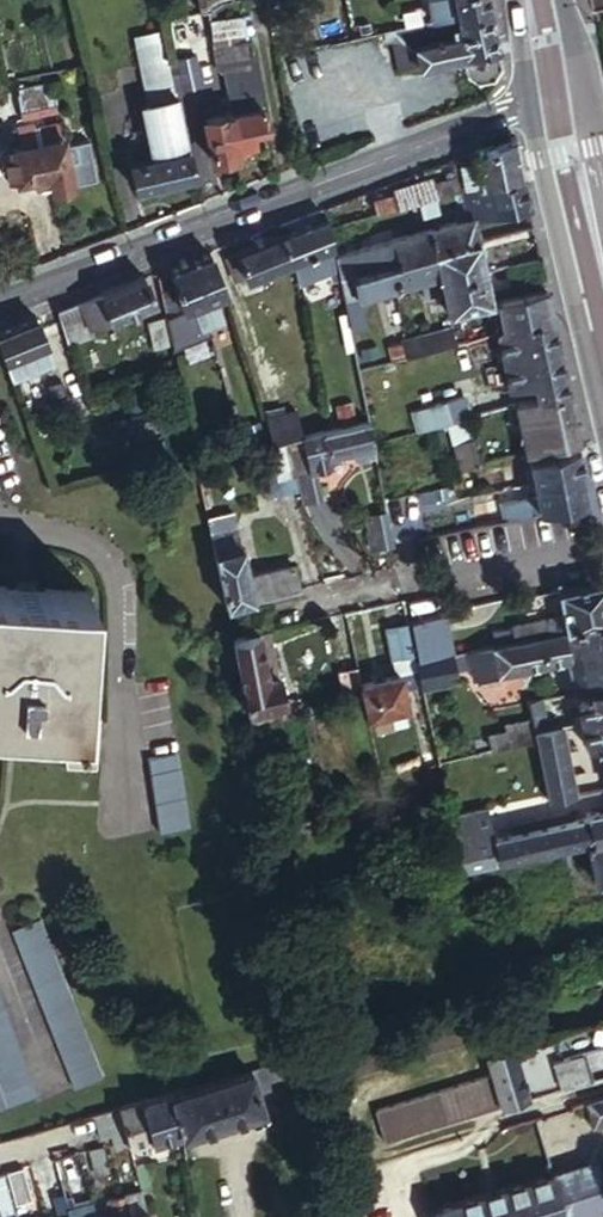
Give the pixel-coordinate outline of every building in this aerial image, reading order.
[(487,9),(485,0),(425,0),(429,20),(487,9)] [(490,76),(498,63),(487,9),(429,20),(379,29),(382,42),(389,41),(394,68),(459,56),(462,71),(474,80),(490,76)] [(379,65),(372,31),(328,39),(334,74),(379,65)] [(234,39),(212,43),(214,60),(236,56),(234,39)] [(134,45),(138,66),(167,60),(164,40),(134,45)] [(176,58),(181,89),(198,86),(193,55),(176,58)] [(138,66),(144,101),(174,96),(167,60),(138,66)] [(18,83),(24,113),(55,107),(50,77),(18,83)] [(250,126),(265,123),(258,88),(225,94),(227,109),(204,114),(212,155),(234,151),(233,143),(252,140),(250,126)] [(138,102),(146,141),(173,135),(176,150),(188,147),(176,95),(174,96),(144,101),(138,102)] [(59,119),(38,122),(41,137),(10,142),(10,146),(1,148),(0,151),(0,163),(1,165),(6,169),(14,168),(15,174),(34,171),(36,178),(49,175),(51,184),(94,176),(87,136),(63,140),(59,119)] [(462,169),(466,184),(520,169),(512,132),(469,149),(471,158),(459,161),(462,169)] [(133,188),(194,174),(188,147),(176,150),(173,135),(146,141),(149,156),(127,162),(133,188)] [(456,187),(459,186),(466,184),(462,169),(452,172),(456,187)] [(459,186),(467,215),(468,217),(472,216),(526,201),(520,169),(466,184),(459,186)] [(369,193),(374,209),(456,187),(452,172),(427,180),(409,178),(389,183),(391,187),(369,193)] [(282,228),(293,256),(297,276),(334,262),(332,250),(324,212),(282,228)] [(334,262),(336,270),(387,257),(432,246),(476,235),(472,216),(468,217),(467,215),(332,250),(334,262)] [(245,275),(293,256),(282,228),(234,247),(245,275)] [(476,235),(432,246),(439,276),(482,265),(476,235)] [(432,246),(387,257),(393,283),(419,277),(423,296),(442,292),(439,276),(432,246)] [(509,275),(540,268),(536,252),(506,260),(509,275)] [(181,264),(197,302),(208,298),(217,294),(202,256),(181,264)] [(387,257),(336,270),(347,324),(362,321),(356,291),(393,283),(387,257)] [(168,287),(153,293),(157,313),(163,340),(164,342),(204,328),(202,319),(197,302),(181,264),(162,271),(168,287)] [(446,308),(489,299),(482,265),(439,276),(442,292),(446,308)] [(135,277),(49,310),(60,344),(88,334),(83,318),(142,296),(135,277)] [(499,328),(549,315),(542,281),(493,297),(499,328)] [(214,315),(208,298),(197,302),(202,319),(214,315)] [(144,344),(163,340),(157,313),(139,317),(144,344)] [(498,357),(555,343),(549,315),(499,328),(492,330),(498,357)] [(0,329),(0,362),(3,372),(31,362),(26,349),(40,343),(31,317),(0,329)] [(403,336),(406,352),(454,340),(450,324),(403,336)] [(555,343),(498,357),(502,372),(506,387),(531,380),(560,371),(555,343)] [(563,385),(560,371),(531,380),(533,394),(563,385)] [(506,387),(502,372),(496,374),(499,388),(506,387)] [(531,380),(506,387),(509,401),(512,400),(533,394),(531,380)] [(55,382),(41,387),(46,402),(49,401),(52,409),(60,406),(57,398),(60,397),(55,382)] [(524,450),(573,436),(563,385),(533,394),(512,400),(524,450)] [(444,420),(463,414),(457,394),(407,409),(413,429),(444,420)] [(269,441),(281,438),(302,433),(297,410),(264,417),(269,441)] [(450,443),(469,437),(463,414),(444,420),(450,443)] [(296,487),(300,501),(320,496),(313,468),(330,464),(327,454),(352,449),(355,462),(375,458),(367,419),(302,433),(281,438),(296,487)] [(229,443),(236,441),(232,428),(226,430),(229,443)] [(223,444),(229,443),(226,430),(220,431),(223,444)] [(469,437),(450,443),(457,468),(476,463),(469,437)] [(269,441),(264,442),(268,463),(254,466),(260,495),(296,487),(281,438),(269,441)] [(531,484),(580,472),(575,444),(525,458),(531,484)] [(531,484),(525,458),(519,459),(515,472),(517,488),(531,486),(531,484)] [(586,499),(580,472),(531,484),(531,486),(533,495),(498,503),(501,519),(548,508),(586,499)] [(231,521),(205,525),(223,603),(295,587),(290,564),(246,573),(238,540),(235,540),(231,521)] [(380,528),(383,545),(392,542),(389,526),(380,528)] [(602,615),(602,587),(600,571),(556,582),(561,607),(513,618),(513,620),(516,634),(558,625),(602,615)] [(63,718),(62,743),(96,745),(99,694),(80,693),(87,586),(0,581),(0,714),(62,718),(63,718)] [(444,608),(405,618),(412,650),(413,656),(452,648),(444,608)] [(602,681),(602,615),(558,625),(562,652),(569,688),(574,687),(602,681)] [(513,620),(492,625),(495,639),(516,634),(513,620)] [(562,652),(558,625),(516,634),(495,639),(452,648),(413,656),(414,662),(418,681),(441,676),(439,666),(492,655),(494,667),(562,652)] [(266,626),(230,634),(246,707),(281,700),(266,626)] [(413,656),(412,650),(396,653),(399,665),(414,662),(413,656)] [(359,693),(356,679),(353,665),(333,668),(339,697),(359,693)] [(359,693),(363,712),(367,712),(370,727),(400,722),(397,706),(402,705),(395,672),(356,679),(359,693)] [(574,687),(579,716),(584,741),(602,737),(602,681),(574,687)] [(545,798),(572,792),(564,752),(557,720),(543,724),(537,695),(524,697),(529,717),(533,738),(545,798)] [(585,748),(584,741),(579,716),(557,720),(564,752),(585,748)] [(488,748),(533,738),(529,717),(504,722),(505,729),(485,733),(488,748)] [(516,758),(514,747),(492,752),(494,763),(516,758)] [(148,756),(160,830),(191,825),(178,750),(148,756)] [(584,839),(602,835),(602,808),(583,812),(584,816),(533,826),(538,849),(584,839)] [(480,862),(538,849),(533,826),(475,838),(480,862)] [(584,839),(592,879),(602,877),(602,835),(584,839)] [(456,867),(480,862),(475,838),(451,844),(456,867)] [(485,885),(480,862),(456,867),(461,890),(485,885)] [(461,890),(456,867),(430,873),(434,895),(461,890)] [(8,931),(69,1092),(99,1081),(38,919),(8,931)] [(34,1095),(0,1005),(0,1108),(34,1095)] [(487,1035),(489,1043),(498,1040),(496,1033),(487,1035)] [(525,1097),(510,1046),(482,1054),(488,1074),(498,1105),(525,1097)] [(303,1069),(297,1051),(248,1066),(249,1067),(168,1091),(179,1130),(259,1107),(253,1085),(303,1069)] [(587,1078),(578,1051),(549,1059),(557,1087),(587,1078)] [(498,1105),(488,1074),(372,1108),(381,1139),(498,1105)] [(179,1130),(168,1091),(115,1106),(123,1136),(126,1145),(179,1130)] [(584,1098),(590,1119),(602,1115),(602,1093),(584,1098)] [(123,1136),(115,1106),(89,1113),(96,1136),(105,1134),(107,1141),(123,1136)] [(105,1168),(98,1143),(85,1147),(93,1172),(105,1168)] [(550,1170),(564,1216),(567,1216),(602,1207),(602,1186),(595,1157),(550,1170)] [(5,1170),(14,1199),(26,1197),(17,1167),(5,1170)] [(550,1170),(430,1204),(433,1216),(564,1216),(550,1170)] [(145,1210),(132,1214),(128,1200),(123,1202),(121,1194),(114,1196),(120,1216),(147,1216),(145,1210)] [(114,1196),(103,1199),(108,1216),(120,1216),(114,1196)] [(90,1204),(74,1208),(74,1207),(66,1210),(69,1216),(94,1216),(90,1204)]
